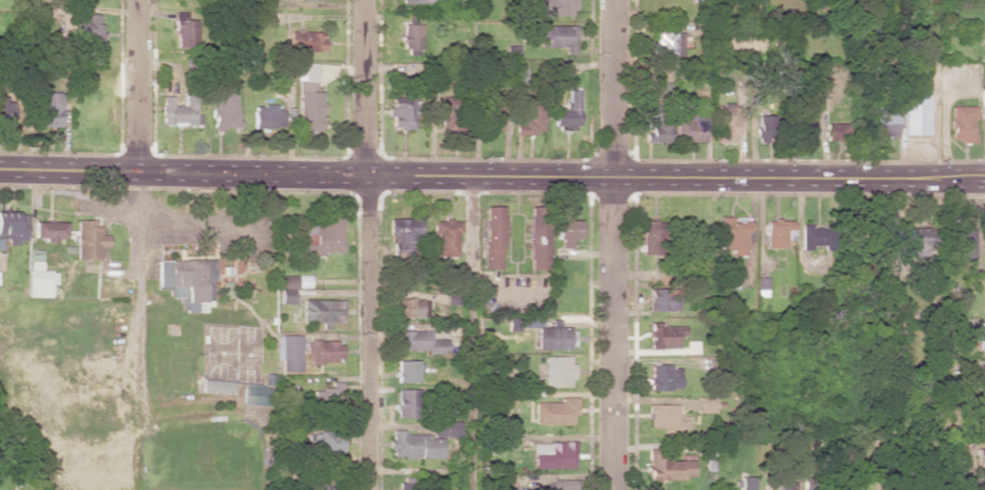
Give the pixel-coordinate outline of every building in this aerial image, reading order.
[(574,15),(573,0),(541,0),(541,16),(574,15)] [(193,12),(174,12),(174,47),(193,47),(193,12)] [(100,14),(74,15),(75,42),(87,41),(88,50),(101,49),(100,14)] [(401,55),(421,54),(420,24),(400,25),(401,55)] [(574,54),(574,26),(538,26),(537,47),(563,47),(563,54),(574,54)] [(324,38),(316,38),(316,31),(287,32),(288,52),(324,51),(324,38)] [(683,33),(654,33),(654,56),(682,56),(683,33)] [(297,71),(299,132),(323,131),(322,92),(316,92),(316,63),(303,64),(303,71),(297,71)] [(525,69),(512,70),(512,83),(525,83),(525,69)] [(928,83),(903,83),(904,127),(897,127),(897,108),(872,108),(872,136),(928,136),(928,83)] [(235,128),(236,90),(213,89),(212,131),(222,132),(222,128),(235,128)] [(578,90),(566,90),(566,110),(553,110),(553,126),(579,125),(578,90)] [(160,125),(199,126),(199,116),(194,116),(195,93),(181,92),(180,107),(172,106),(172,96),(161,96),(160,125)] [(61,127),(62,93),(41,93),(40,126),(61,127)] [(454,110),(455,110),(457,98),(441,96),(437,129),(451,131),(454,110)] [(484,97),(485,131),(501,130),(500,97),(484,97)] [(10,126),(10,99),(0,98),(0,126),(10,126)] [(415,129),(414,98),(392,99),(392,107),(390,107),(391,130),(415,129)] [(514,134),(542,134),(542,101),(522,100),(521,125),(514,125),(514,134)] [(253,127),(281,128),(282,106),(254,106),(253,127)] [(717,144),(738,143),(737,106),(716,106),(717,144)] [(973,143),(973,120),(976,120),(976,106),(950,106),(950,140),(959,140),(959,143),(973,143)] [(687,110),(675,110),(676,142),(705,141),(705,116),(687,117),(687,110)] [(669,114),(648,113),(647,131),(645,131),(645,142),(668,143),(669,114)] [(773,115),(757,116),(757,142),(774,142),(773,115)] [(813,141),(813,121),(797,121),(797,141),(813,141)] [(847,124),(826,123),(825,141),(846,141),(847,124)] [(503,206),(484,206),(484,270),(502,270),(503,206)] [(528,270),(547,270),(547,206),(528,206),(528,270)] [(0,212),(0,250),(3,250),(3,245),(16,245),(16,240),(25,241),(25,213),(0,212)] [(340,214),(307,214),(307,227),(312,227),(313,245),(302,245),(302,255),(341,254),(340,214)] [(419,237),(419,218),(389,219),(390,255),(409,254),(408,238),(419,237)] [(100,260),(100,248),(108,247),(107,235),(100,235),(100,226),(94,227),(94,220),(74,220),(75,260),(100,260)] [(458,221),(434,220),(434,254),(457,255),(458,221)] [(579,220),(556,220),(556,240),(562,240),(562,247),(573,248),(573,240),(579,240),(579,220)] [(661,255),(662,221),(642,220),(641,254),(661,255)] [(64,222),(32,221),(32,240),(53,240),(53,239),(64,239),(64,222)] [(792,240),(793,221),(765,221),(765,249),(786,249),(786,240),(792,240)] [(974,259),(974,222),(951,223),(952,260),(974,259)] [(800,249),(833,249),(834,225),(800,224),(800,249)] [(936,229),(895,230),(895,245),(908,245),(908,257),(925,257),(924,250),(937,250),(936,229)] [(56,271),(41,271),(41,257),(29,257),(29,297),(50,297),(51,284),(56,284),(56,271)] [(156,260),(156,288),(168,288),(168,298),(178,298),(178,312),(194,312),(194,301),(210,301),(210,260),(156,260)] [(294,276),(275,276),(275,290),(279,290),(279,304),(294,304),(294,276)] [(768,297),(768,278),(757,277),(756,296),(768,297)] [(230,298),(230,283),(220,283),(220,298),(230,298)] [(676,312),(676,289),(649,288),(649,311),(676,312)] [(301,322),(336,323),(336,300),(301,299),(301,322)] [(425,299),(396,299),(396,318),(424,318),(425,299)] [(677,348),(677,336),(684,336),(684,325),(651,325),(651,348),(677,348)] [(537,327),(537,349),(574,349),(574,327),(537,327)] [(430,331),(398,331),(398,351),(426,350),(426,355),(446,354),(446,339),(430,340),(430,331)] [(275,336),(276,372),(300,372),(299,335),(275,336)] [(341,363),(340,341),(304,342),(304,355),(308,355),(309,364),(341,363)] [(572,357),(546,356),(546,387),(571,387),(572,357)] [(418,382),(418,360),(395,361),(396,383),(418,382)] [(650,365),(649,390),(680,391),(681,365),(650,365)] [(324,390),(311,390),(312,406),(336,405),(336,378),(324,378),(324,390)] [(234,394),(234,381),(202,380),(202,393),(234,394)] [(264,406),(265,385),(242,384),(242,405),(264,406)] [(418,417),(418,389),(396,390),(396,418),(418,417)] [(534,425),(571,424),(571,416),(576,415),(576,397),(559,398),(559,402),(534,402),(534,425)] [(679,405),(649,404),(649,427),(679,428),(679,405)] [(459,437),(459,421),(434,422),(434,437),(459,437)] [(441,458),(441,439),(429,439),(429,434),(405,434),(405,430),(390,430),(390,458),(441,458)] [(342,453),(342,433),(308,434),(308,454),(342,453)] [(575,442),(533,443),(534,468),(575,468),(575,442)] [(976,447),(977,467),(984,467),(984,447),(976,447)] [(649,480),(685,480),(685,477),(694,477),(694,460),(666,460),(666,454),(649,454),(649,480)] [(752,477),(735,477),(735,489),(752,489),(752,477)] [(329,478),(317,478),(317,489),(329,489),(329,478)] [(575,479),(551,480),(551,485),(541,486),(541,489),(575,489),(575,479)]
